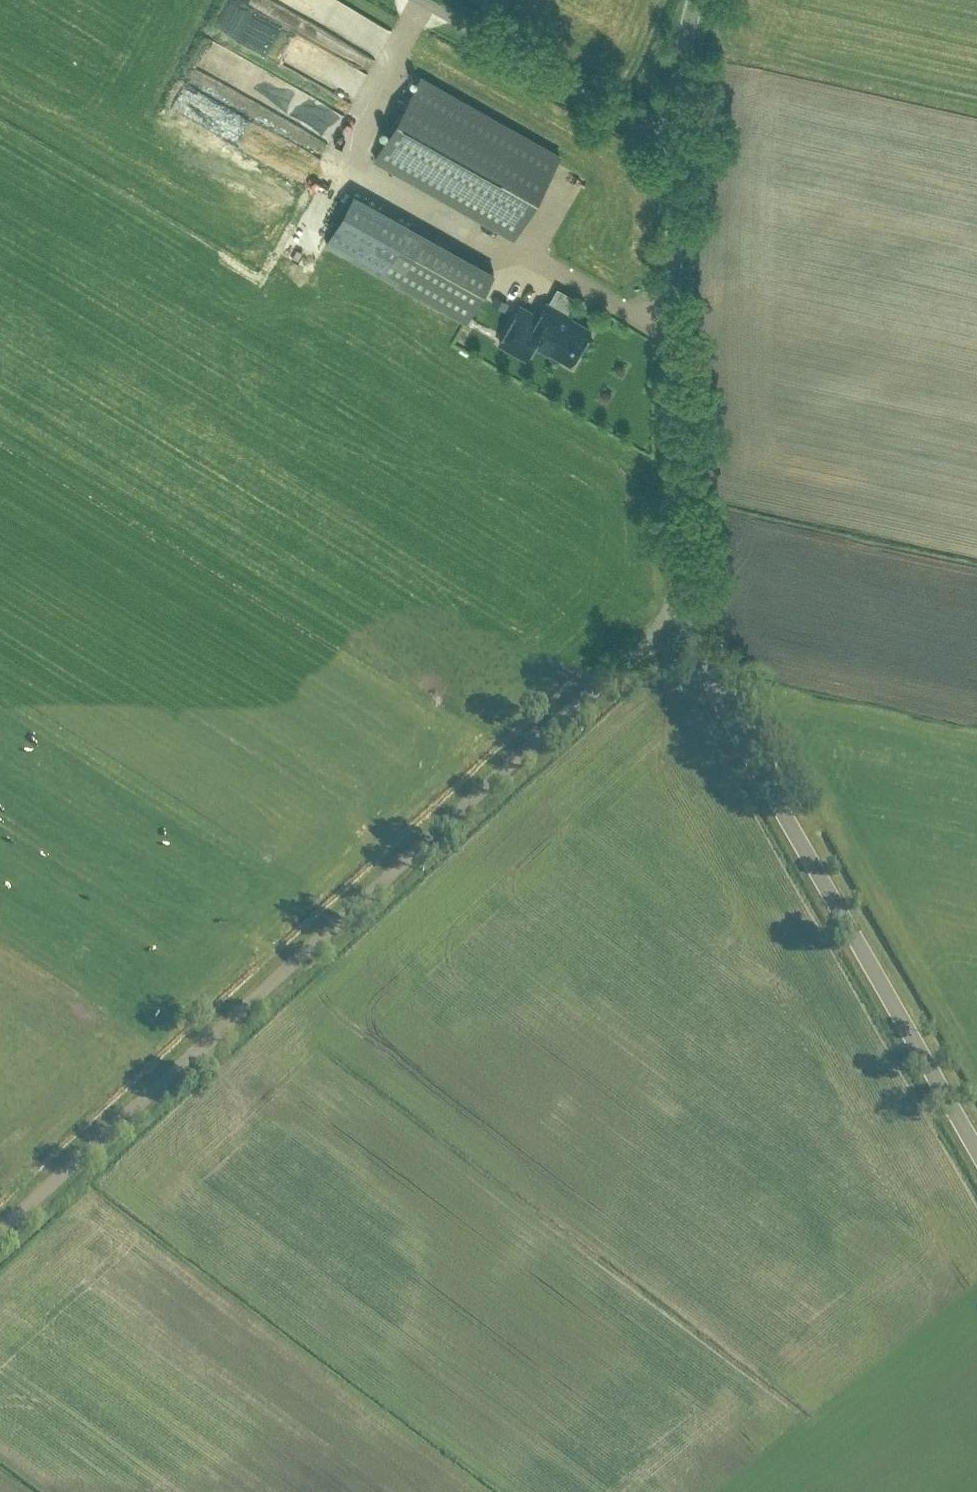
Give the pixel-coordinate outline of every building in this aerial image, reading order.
[(322,0),(304,0),(304,19),(322,19),(322,0)] [(349,93),(358,74),(270,28),(261,47),(349,93)] [(374,157),(514,236),(559,154),(420,76),(374,157)] [(286,83),(267,103),(293,129),(313,108),(286,83)] [(242,93),(237,103),(254,112),(260,102),(242,93)] [(448,310),(466,320),(493,271),(475,260),(448,310)] [(500,341),(525,356),(533,342),(548,350),(549,349),(570,361),(589,328),(562,312),(563,311),(547,301),(539,315),(521,305),(500,341)]
